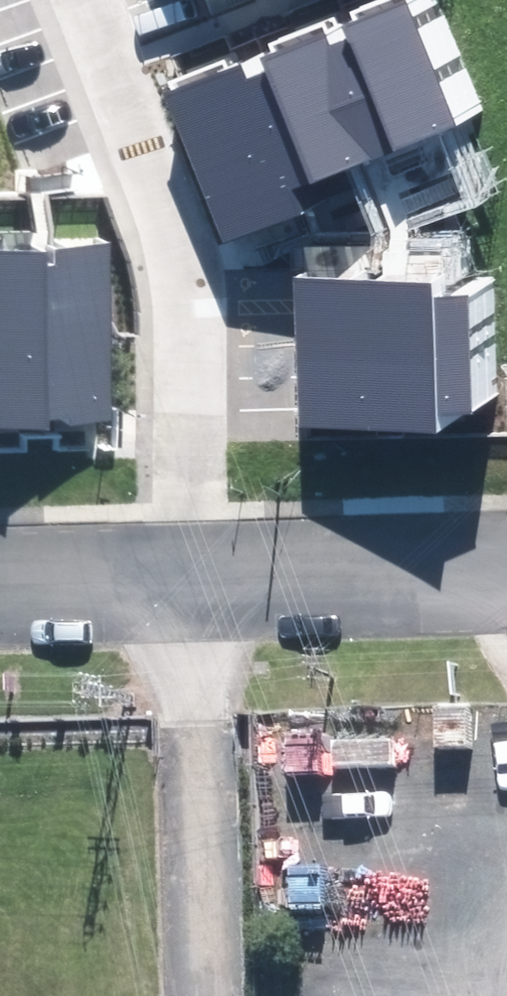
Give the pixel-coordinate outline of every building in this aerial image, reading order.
[(341,26),(392,148),(454,123),(406,0),(404,0),(341,26)] [(260,57),(311,183),(392,148),(341,26),(260,57)] [(162,96),(221,243),(303,210),(295,189),(311,183),(260,57),(162,96)] [(112,426),(110,236),(40,237),(42,427),(112,426)] [(40,237),(0,237),(0,428),(42,427),(40,237)] [(292,277),(294,429),(440,427),(440,419),(475,419),(473,274),(292,277)]
